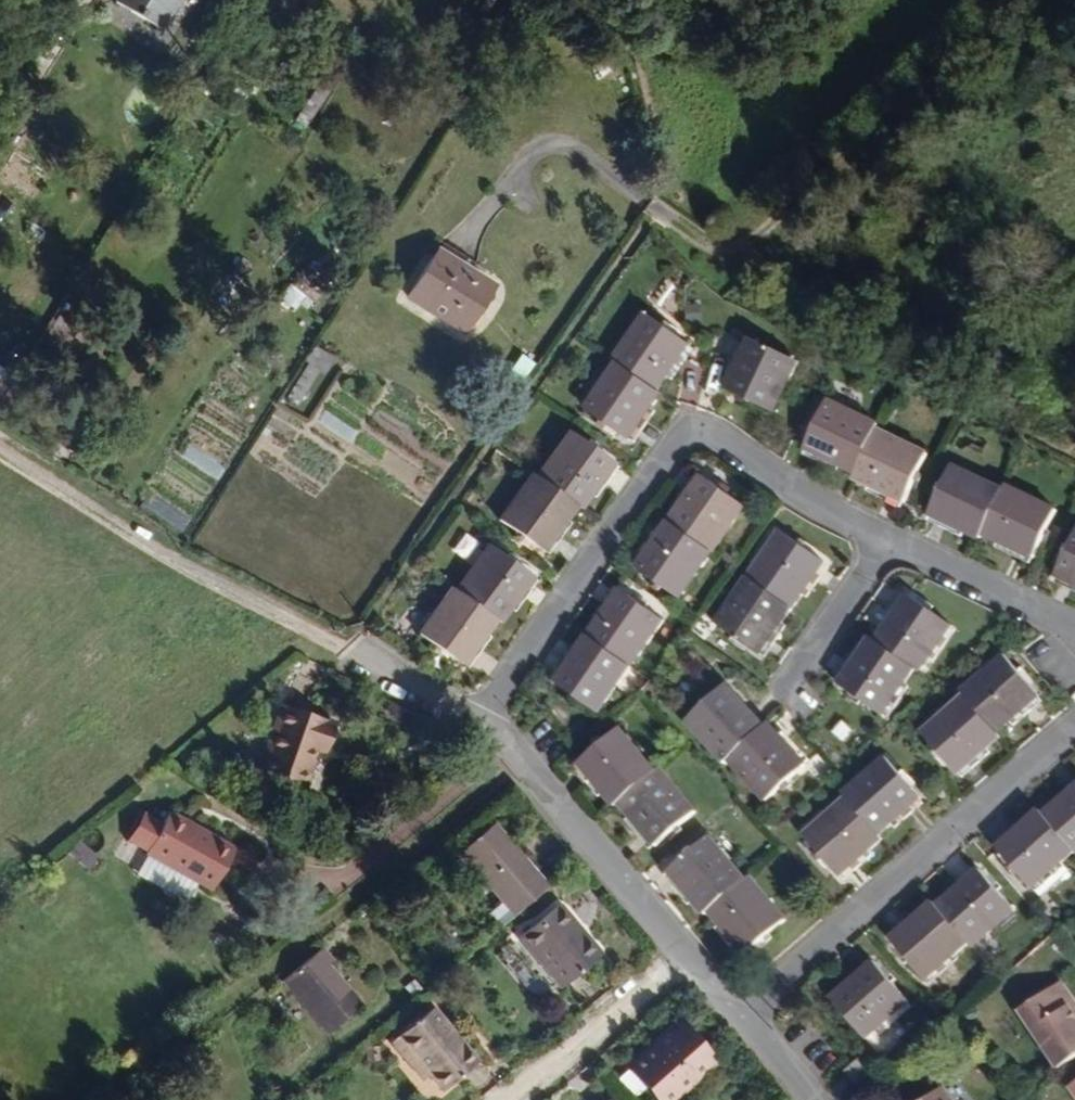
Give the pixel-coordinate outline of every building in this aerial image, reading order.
[(166,0),(112,0),(151,24),(166,0)] [(463,335),(493,286),(437,251),(407,299),(463,335)] [(286,284),(277,300),(295,310),(304,295),(286,284)] [(657,392),(691,345),(642,310),(610,358),(614,361),(657,392)] [(774,415),(798,362),(747,338),(720,390),(774,415)] [(325,375),(335,357),(312,343),(301,360),(307,364),(285,399),(299,407),(320,372),(325,375)] [(627,441),(661,395),(657,392),(614,361),(580,408),(627,441)] [(879,424),(827,398),(803,450),(854,476),(876,430),(879,424)] [(580,508),(613,462),(566,428),(532,475),(575,505),(580,508)] [(903,505),(928,453),(876,430),(854,476),(851,480),(903,505)] [(981,535),(1004,489),(951,464),(926,517),(978,542),(981,535)] [(532,475),(528,473),(494,519),(541,552),(575,505),(532,475)] [(746,508),(700,473),(666,520),(714,553),(746,508)] [(1031,561),(1058,509),(1006,484),(1004,489),(981,535),(1031,561)] [(714,553),(666,520),(632,567),(680,602),(714,553)] [(792,609),(825,564),(778,529),(745,575),(792,609)] [(1054,577),(1074,588),(1074,533),(1054,577)] [(533,577),(484,543),(451,590),(493,619),(499,624),(533,577)] [(759,656),(792,609),(745,575),(711,626),(759,656)] [(460,667),(493,619),(451,590),(446,587),(414,632),(460,667)] [(632,667),(664,623),(618,588),(585,634),(632,667)] [(921,673),(954,626),(906,592),(873,640),(916,670),(921,673)] [(598,714),(632,667),(585,634),(552,682),(598,714)] [(884,716),(916,670),(873,640),(868,636),(835,683),(884,716)] [(1041,696),(1003,651),(960,690),(963,694),(997,733),(1041,696)] [(725,761),(762,726),(725,684),(683,722),(722,764),(725,761)] [(997,733),(963,694),(919,732),(957,776),(1002,738),(997,733)] [(300,791),(311,755),(313,747),(324,749),(333,721),(278,702),(254,776),(300,791)] [(763,805),(806,766),(768,722),(762,726),(725,761),(763,805)] [(656,772),(618,729),(575,769),(614,811),(618,807),(656,772)] [(321,756),(324,749),(313,747),(311,755),(321,756)] [(923,800),(884,755),(841,793),(845,797),(879,836),(923,800)] [(700,812),(661,768),(656,772),(618,807),(657,850),(700,812)] [(1043,813),(1074,850),(1074,785),(1043,813)] [(879,836),(845,797),(802,834),(840,879),(883,841),(879,836)] [(1038,807),(996,846),(1033,889),(1063,864),(1074,852),(1074,850),(1043,813),(1038,807)] [(232,849),(166,812),(159,824),(139,812),(122,840),(142,851),(140,854),(207,892),(232,849)] [(546,886),(492,823),(456,852),(510,916),(546,886)] [(747,880),(708,838),(665,876),(704,919),(708,914),(747,880)] [(66,856),(90,870),(98,855),(74,841),(66,856)] [(1041,899),(1070,872),(1063,864),(1033,889),(1041,899)] [(1018,910),(980,866),(936,904),(970,944),(974,948),(1018,910)] [(790,919),(751,876),(747,880),(708,914),(747,958),(790,919)] [(936,904),(932,899),(889,938),(927,981),(970,944),(936,904)] [(598,956),(555,905),(516,936),(558,987),(598,956)] [(359,1005),(326,965),(331,960),(319,946),(278,980),(323,1035),(359,1005)] [(866,1041),(910,1002),(872,959),(828,998),(866,1041)] [(1069,1007),(1074,1002),(1060,981),(1017,1009),(1057,1069),(1074,1056),(1074,1016),(1069,1007)] [(474,1064),(428,1008),(388,1041),(411,1070),(418,1063),(426,1076),(439,1093),(474,1064)] [(674,1020),(624,1066),(653,1099),(671,1099),(712,1063),(674,1020)] [(426,1076),(418,1063),(411,1070),(419,1080),(426,1076)] [(941,1088),(924,1099),(949,1099),(941,1088)]
